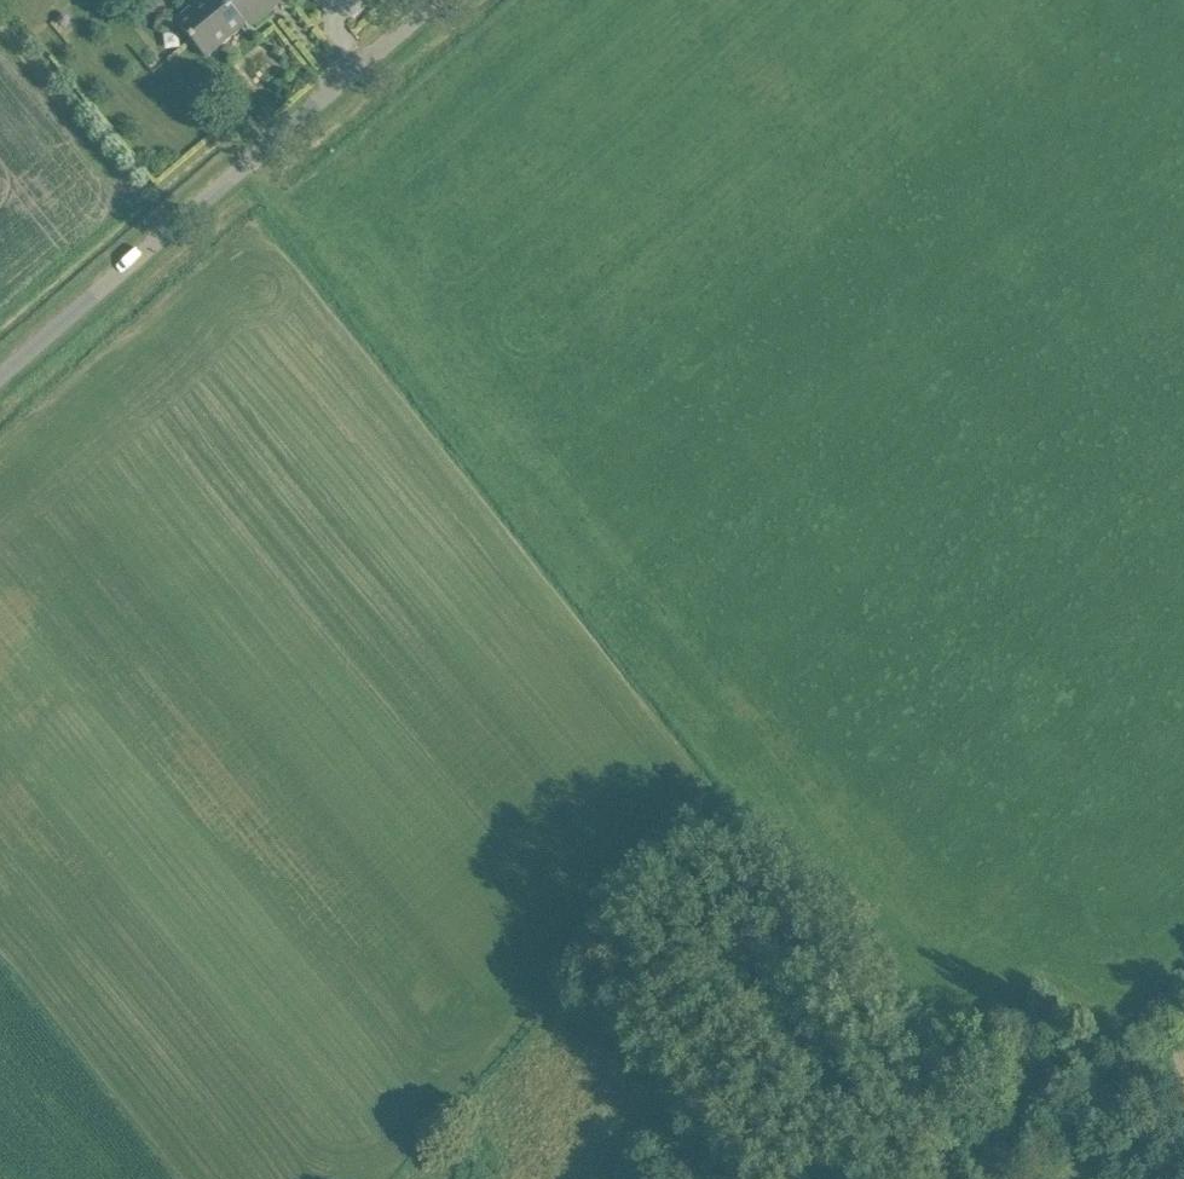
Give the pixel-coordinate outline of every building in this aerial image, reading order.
[(225,0),(202,0),(176,22),(206,58),(245,25),(225,0)] [(245,25),(248,29),(284,0),(225,0),(245,25)]
